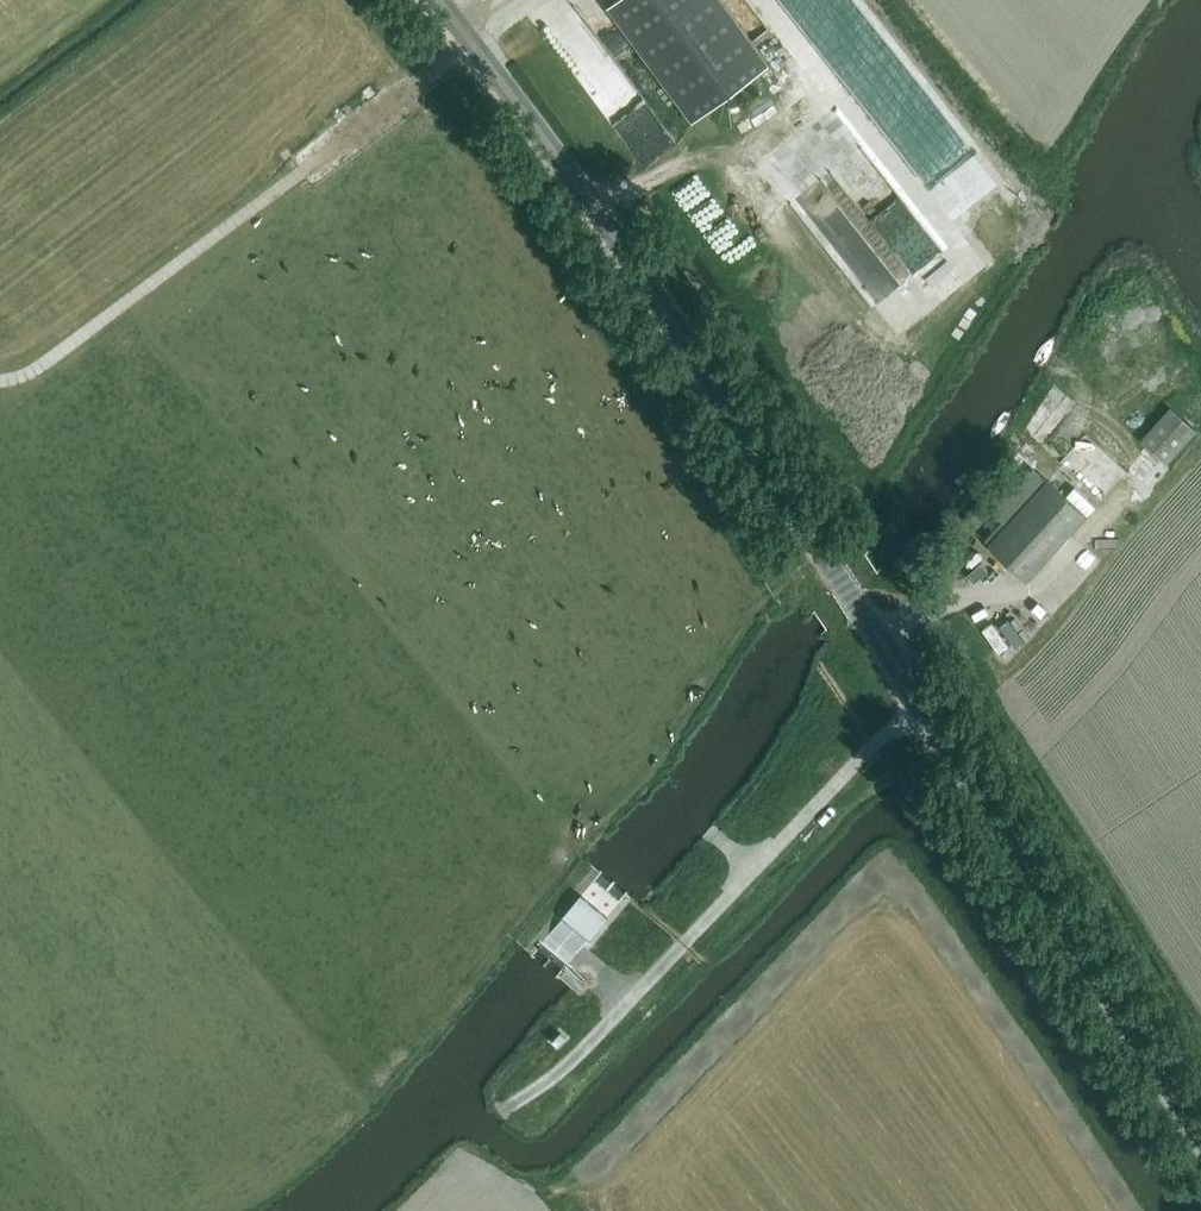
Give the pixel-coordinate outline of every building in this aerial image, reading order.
[(628,34),(696,120),(771,61),(723,0),(617,0),(608,7),(613,14),(600,24),(594,16),(582,26),(582,25),(554,47),(592,98),(620,76),(603,54),(628,34)] [(1165,463),(1196,429),(1170,406),(1140,440),(1165,463)] [(1013,519),(989,546),(1028,583),(1089,517),(1049,480),(1047,482),(1038,475),(1004,511),(1013,519)] [(577,952),(612,901),(582,881),(547,932),(577,952)]
